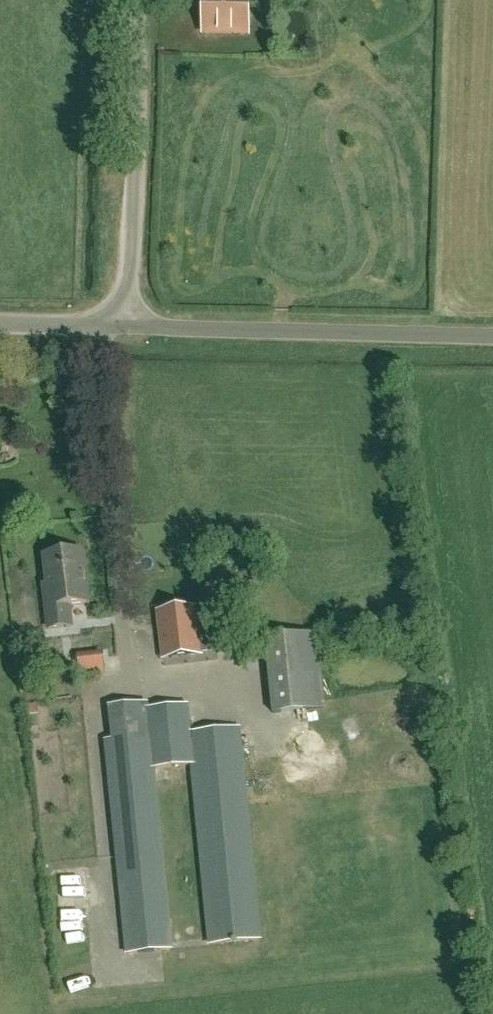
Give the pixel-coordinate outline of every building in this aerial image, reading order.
[(250,0),(204,0),(203,33),(248,34),(250,0)] [(46,557),(50,592),(46,592),(50,630),(72,627),(70,606),(88,604),(81,553),(46,557)] [(271,626),(268,581),(255,582),(259,627),(271,626)] [(159,616),(164,661),(201,657),(196,612),(159,616)] [(317,633),(266,638),(273,713),(325,708),(317,633)] [(97,652),(70,654),(72,674),(99,672),(97,652)] [(188,705),(149,709),(148,704),(112,707),(115,740),(107,741),(127,953),(171,949),(154,768),(193,765),(210,946),(259,941),(239,727),(191,732),(188,705)]
